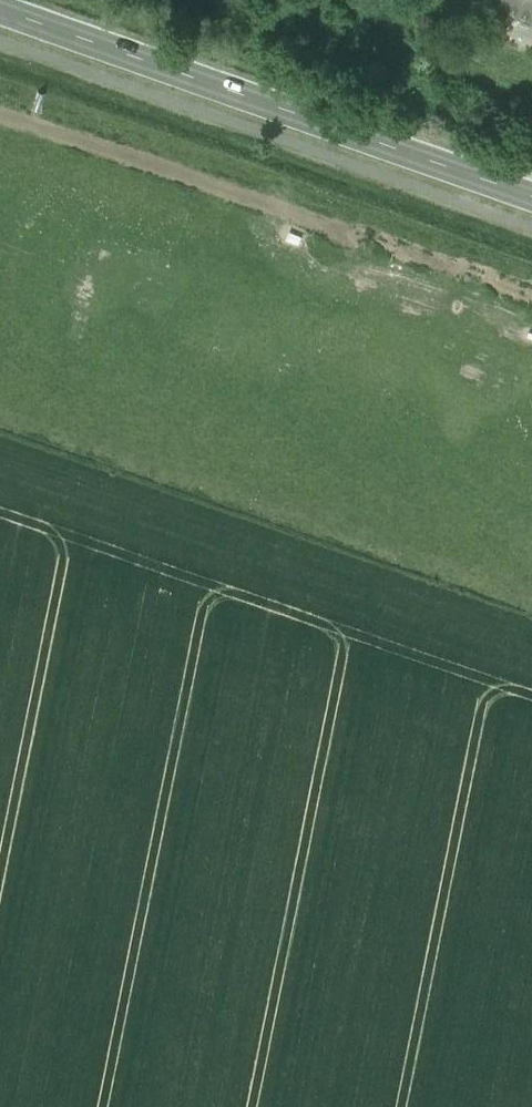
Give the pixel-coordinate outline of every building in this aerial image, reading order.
[(531,18),(531,0),(502,0),(500,6),(531,18)]
